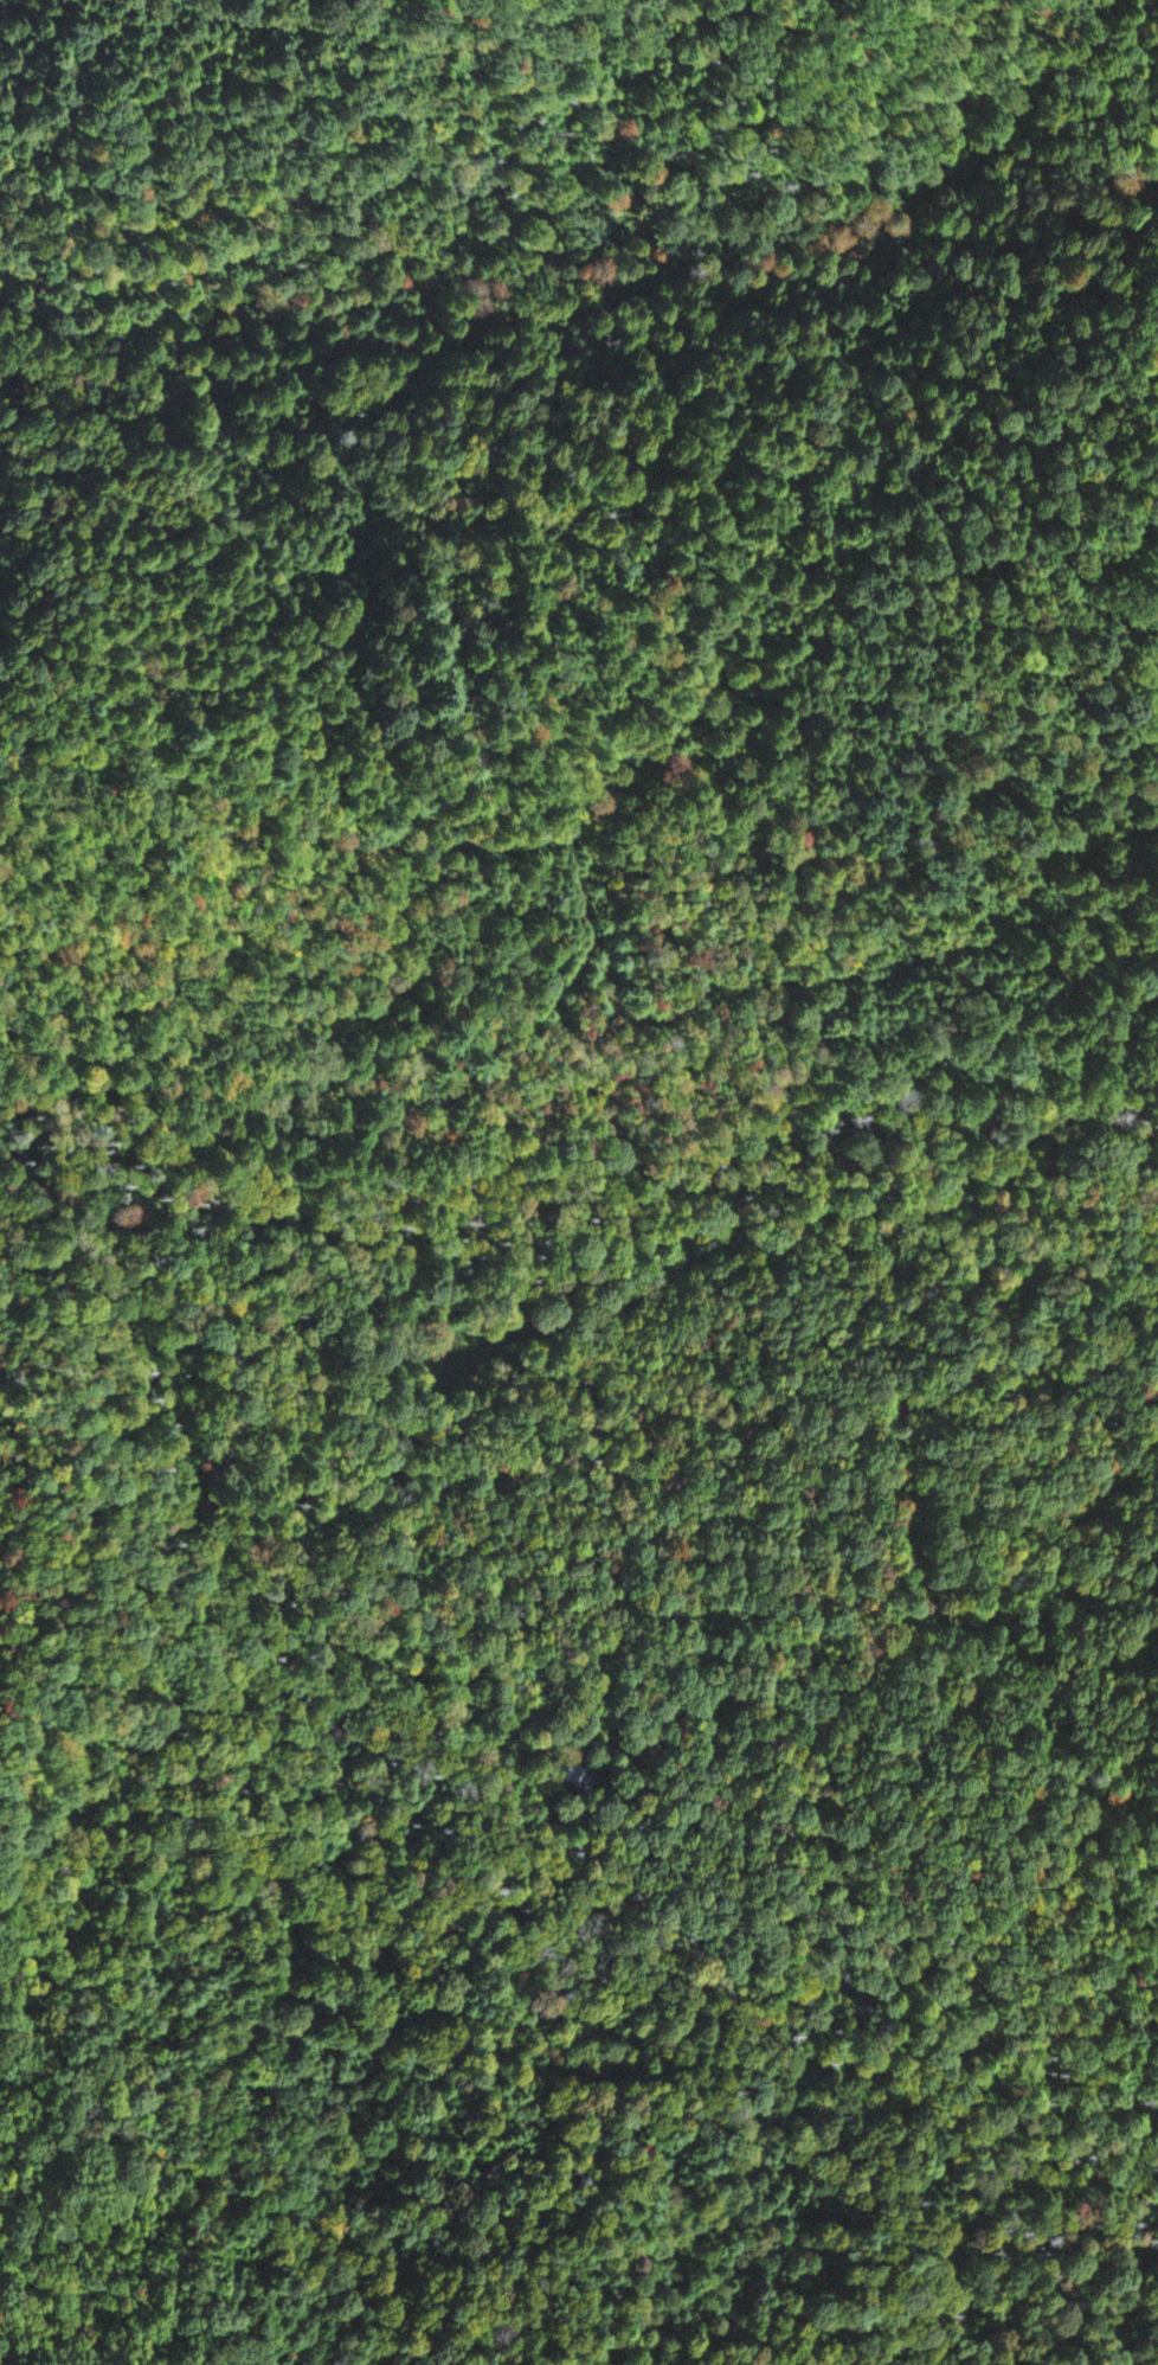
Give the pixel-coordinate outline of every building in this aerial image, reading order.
[(597,1772),(569,1762),(563,1778),(591,1789),(597,1772)]
